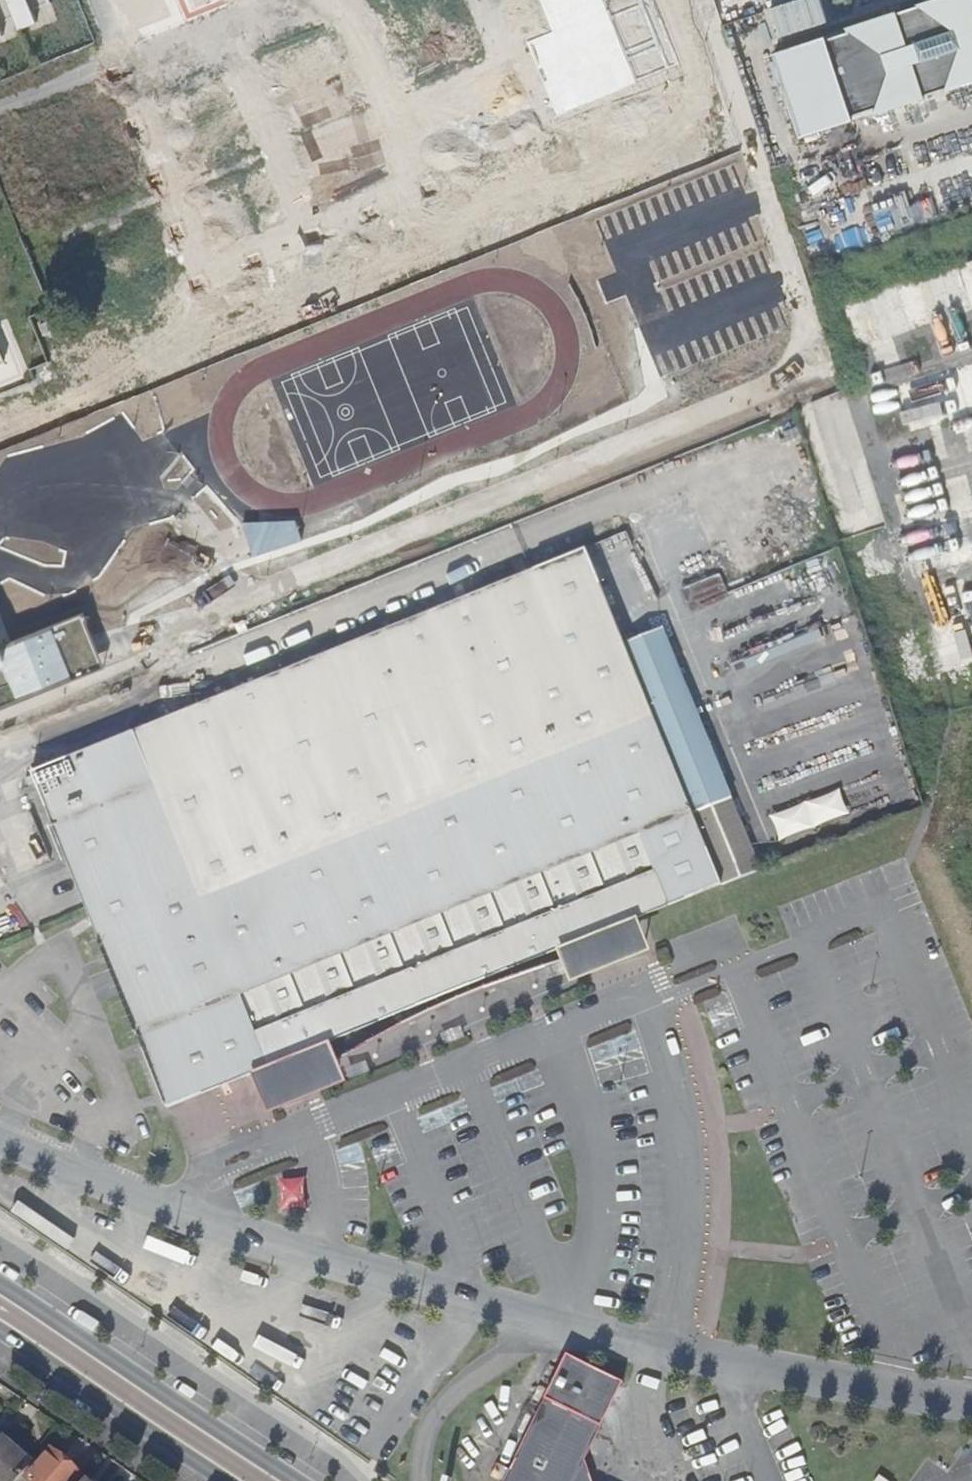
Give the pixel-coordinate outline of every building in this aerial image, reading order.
[(62,14),(57,0),(0,0),(0,38),(62,14)] [(554,32),(526,43),(556,116),(681,65),(655,0),(541,0),(554,32)] [(799,129),(971,75),(971,16),(967,0),(919,0),(773,46),(799,129)] [(295,520),(242,523),(252,555),(301,539),(295,520)] [(161,1116),(256,1075),(639,915),(710,885),(711,886),(716,883),(620,646),(580,550),(20,783),(161,1116)] [(102,667),(82,617),(2,648),(0,642),(0,707),(102,667)] [(620,646),(716,883),(758,865),(659,630),(620,646)] [(639,915),(256,1075),(265,1096),(647,936),(639,915)] [(568,1354),(510,1480),(590,1480),(585,1466),(626,1380),(568,1354)] [(33,1459),(0,1429),(0,1480),(14,1480),(33,1459)] [(73,1476),(42,1449),(33,1459),(14,1480),(69,1480),(73,1476)]
